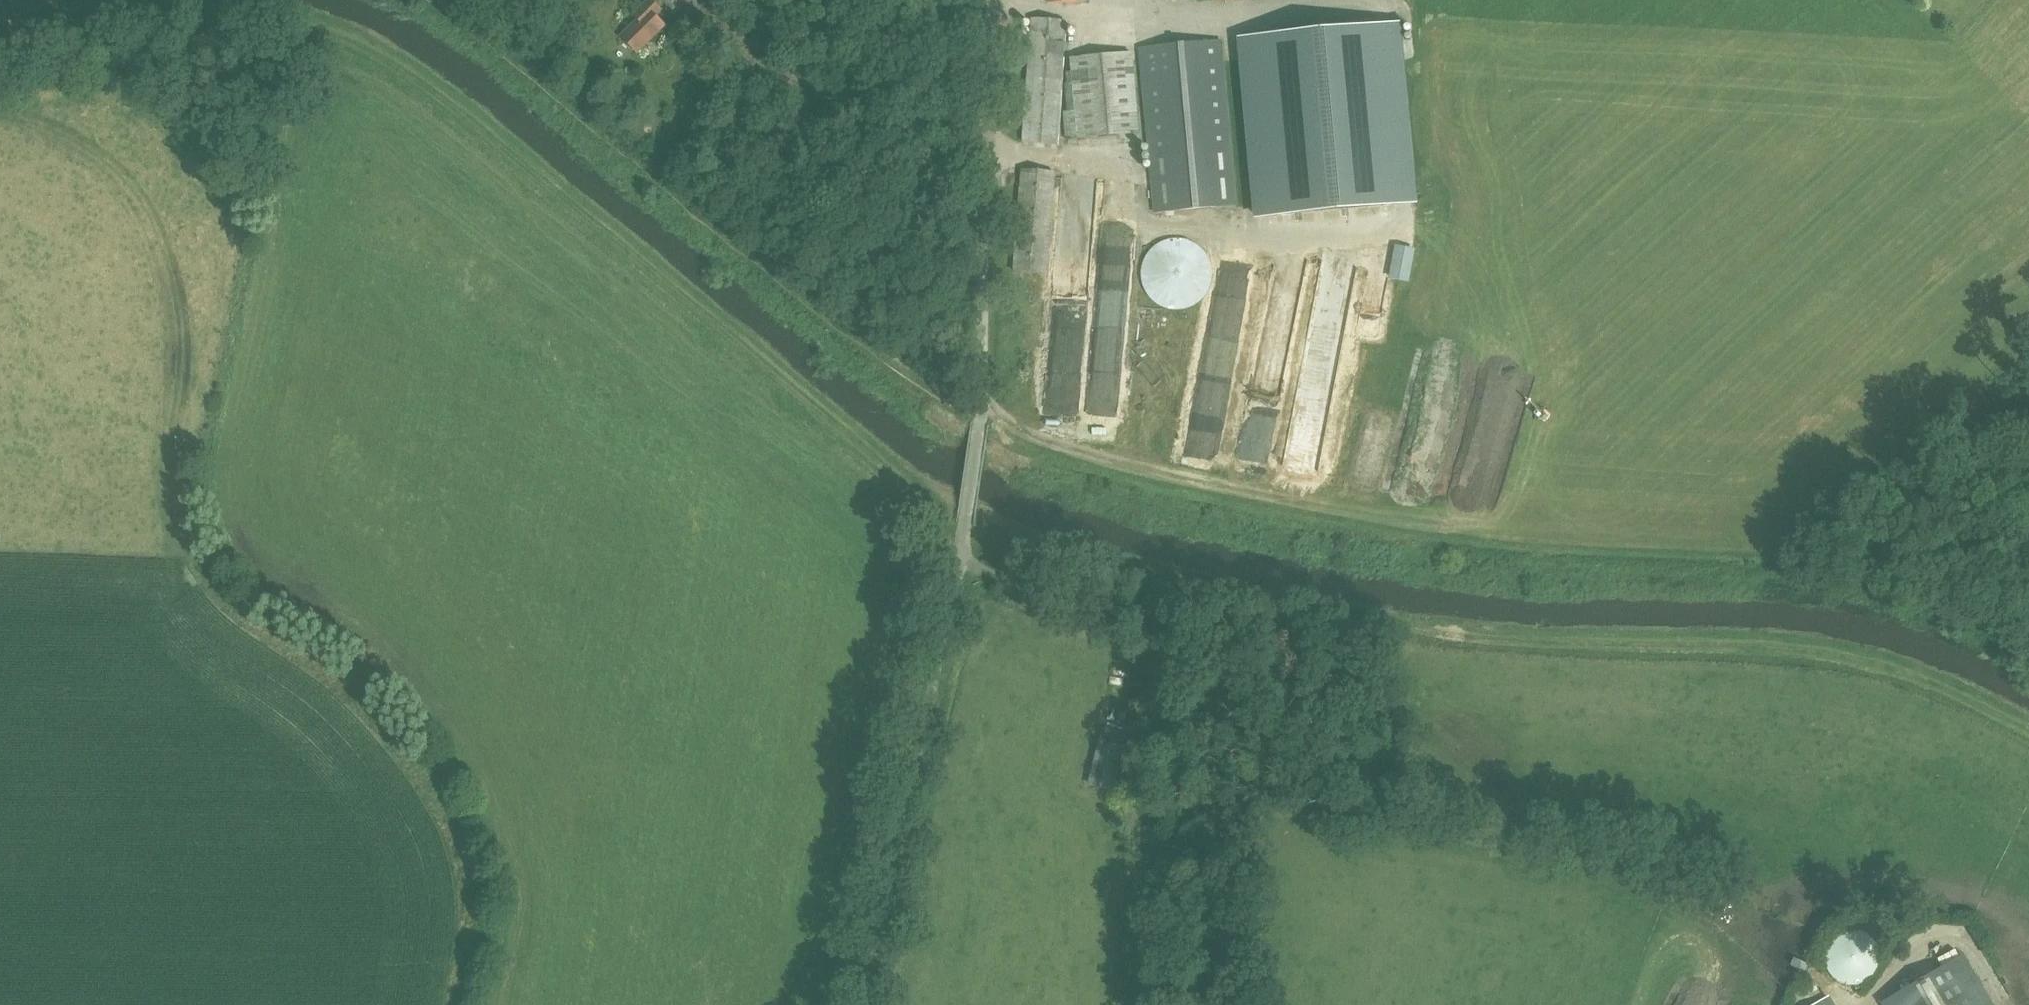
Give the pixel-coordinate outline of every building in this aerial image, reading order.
[(650,0),(634,15),(639,19),(622,36),(637,52),(664,25),(655,15),(660,10),(650,0)] [(1065,21),(1032,19),(1023,142),(1057,144),(1065,21)] [(1414,203),(1397,24),(1241,39),(1258,217),(1414,203)] [(1237,205),(1221,41),(1140,48),(1156,213),(1237,205)] [(1134,80),(1131,52),(1071,58),(1072,72),(1067,72),(1068,85),(1066,85),(1068,111),(1064,112),(1067,139),(1138,132),(1133,80),(1134,80)] [(1055,172),(1022,169),(1013,270),(1047,273),(1055,172)] [(1122,792),(1132,748),(1101,740),(1097,755),(1101,756),(1094,785),(1122,792)] [(1882,1003),(1883,1004),(1988,1004),(1960,958),(1882,1003)] [(1799,990),(1804,998),(1824,986),(1819,978),(1799,990)] [(1829,991),(1806,1004),(1837,1004),(1829,991)]
